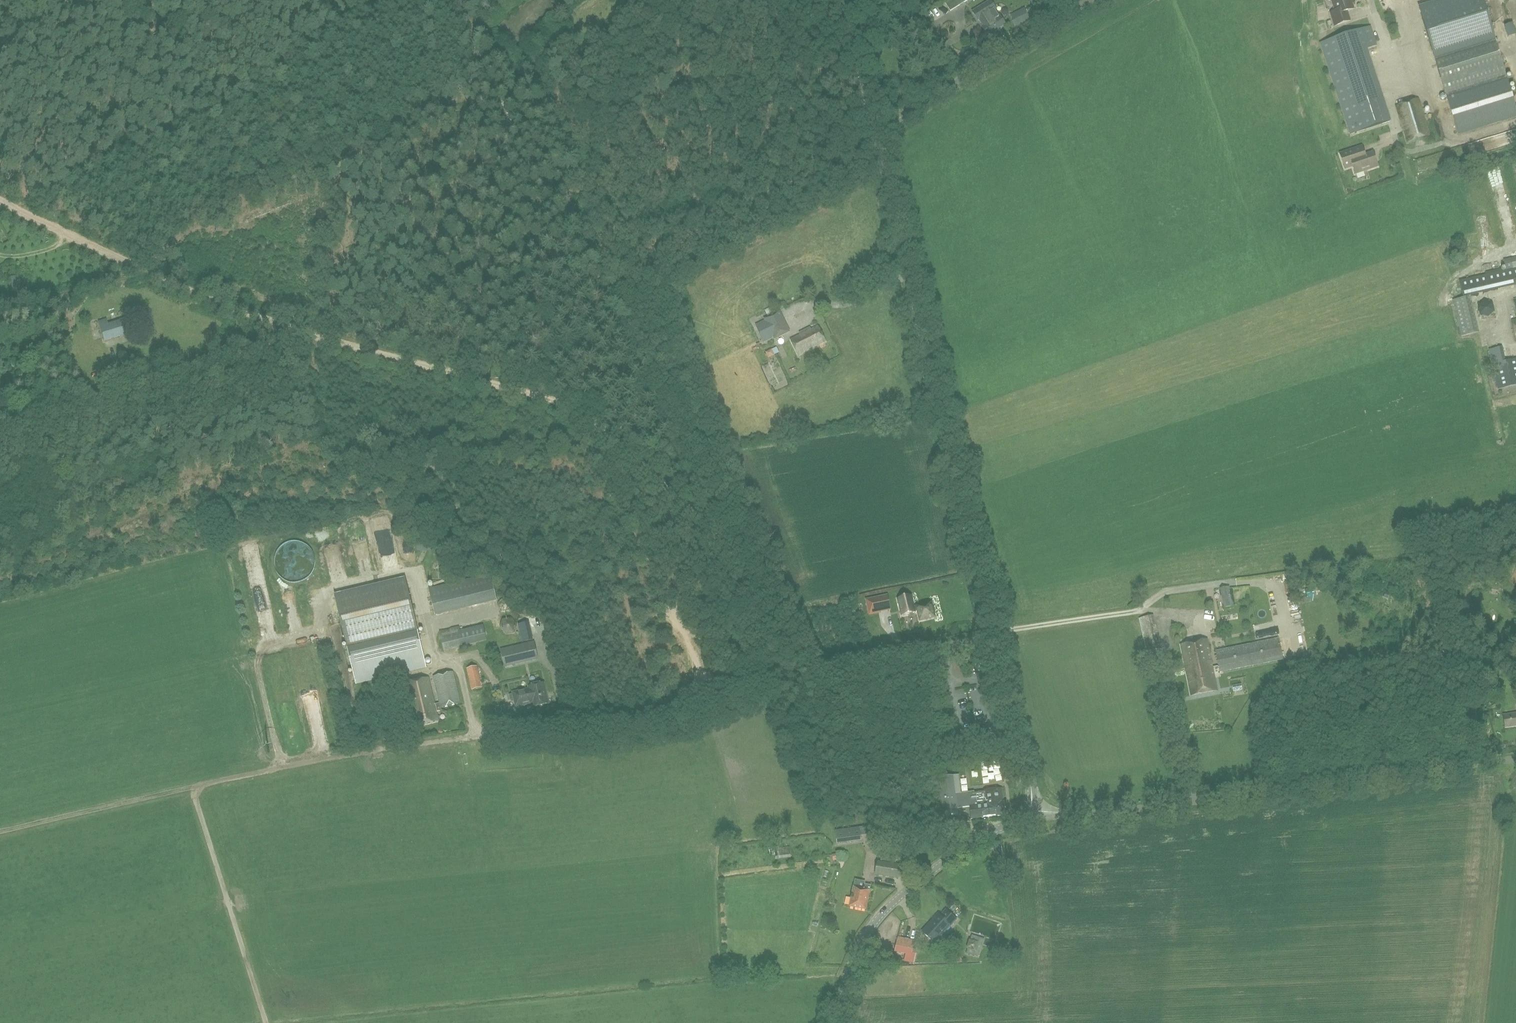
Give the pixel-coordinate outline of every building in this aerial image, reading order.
[(944,1),(950,11),(968,0),(945,0),(944,1)] [(991,0),(973,12),(978,20),(980,19),(984,25),(982,27),(987,36),(1005,24),(1000,16),(999,16),(995,10),(996,9),(991,0)] [(1030,1),(1034,9),(1045,5),(1044,0),(1033,0),(1030,1)] [(1335,11),(1331,13),(1335,26),(1350,21),(1347,11),(1354,9),(1351,0),(1332,0),(1335,11)] [(1496,42),(1483,0),(1452,0),(1420,10),(1435,61),(1496,42)] [(1013,21),(1012,21),(1017,31),(1033,23),(1028,13),(1027,14),(1013,21)] [(1350,135),(1390,122),(1366,50),(1376,46),(1370,27),(1319,44),(1350,135)] [(1506,75),(1496,42),(1435,61),(1458,134),(1515,117),(1515,108),(1506,75)] [(1399,75),(1410,73),(1407,58),(1395,61),(1399,75)] [(1414,75),(1421,73),(1419,63),(1412,65),(1414,75)] [(1396,106),(1407,143),(1430,136),(1419,99),(1396,106)] [(1503,131),(1505,138),(1515,135),(1515,127),(1503,131)] [(1373,153),(1365,156),(1362,147),(1340,154),(1345,170),(1353,167),(1355,175),(1378,167),(1373,153)] [(1393,174),(1392,167),(1383,169),(1384,176),(1393,174)] [(1448,211),(1456,210),(1456,203),(1462,203),(1461,191),(1446,192),(1448,211)] [(1504,260),(1506,270),(1460,281),(1464,298),(1515,286),(1515,257),(1504,260)] [(674,290),(664,296),(674,313),(684,307),(674,290)] [(1479,333),(1471,297),(1454,301),(1462,337),(1479,333)] [(1488,318),(1495,312),(1494,303),(1485,301),(1478,306),(1480,315),(1488,318)] [(764,321),(755,325),(764,343),(773,338),(774,340),(790,332),(780,311),(764,319),(764,321)] [(105,341),(133,332),(129,318),(108,324),(106,319),(99,322),(105,341)] [(818,326),(800,335),(790,340),(798,355),(826,341),(818,326)] [(1515,385),(1515,359),(1506,361),(1503,347),(1489,350),(1494,371),(1498,389),(1515,385)] [(772,350),(765,353),(768,359),(775,356),(772,350)] [(337,562),(336,543),(323,544),(324,563),(337,562)] [(344,576),(341,562),(325,565),(328,577),(329,577),(331,590),(346,588),(344,576)] [(491,574),(429,589),(435,615),(497,600),(491,574)] [(426,667),(414,617),(405,580),(336,596),(345,633),(356,683),(426,667)] [(1234,606),(1230,586),(1220,589),(1224,608),(1234,606)] [(869,616),(891,611),(887,595),(866,600),(869,616)] [(897,599),(901,616),(916,613),(912,595),(897,599)] [(931,602),(917,605),(918,611),(920,620),(935,617),(931,602)] [(1154,615),(1139,618),(1146,651),(1161,648),(1154,615)] [(509,617),(498,620),(501,630),(511,627),(509,617)] [(460,631),(459,627),(439,632),(444,650),(487,640),(483,625),(460,631)] [(1279,639),(1216,652),(1219,667),(1220,672),(1283,659),(1279,639)] [(1202,669),(1213,667),(1207,640),(1181,645),(1186,671),(1201,668),(1202,669)] [(505,666),(538,658),(534,642),(501,650),(505,666)] [(937,661),(936,661),(930,662),(932,676),(939,675),(937,661)] [(471,690),(482,688),(477,666),(466,669),(471,690)] [(1201,668),(1186,671),(1191,696),(1217,691),(1213,668),(1213,667),(1202,669),(1201,668)] [(435,704),(429,678),(405,684),(415,726),(439,721),(437,712),(442,711),(441,708),(460,703),(453,672),(433,677),(440,703),(435,704)] [(310,673),(302,675),(305,687),(313,685),(310,673)] [(529,686),(529,689),(533,703),(534,707),(549,703),(544,683),(529,686)] [(389,687),(371,691),(378,722),(397,717),(389,687)] [(304,689),(304,700),(315,699),(315,689),(304,689)] [(533,703),(529,689),(513,693),(516,707),(533,703)] [(1504,715),(1505,728),(1515,726),(1515,713),(1504,715)] [(939,778),(944,816),(958,814),(958,808),(970,807),(971,819),(1008,815),(1007,801),(1004,802),(1002,788),(982,791),(983,793),(974,794),(974,792),(962,793),(961,793),(956,793),(954,776),(959,776),(959,775),(939,778)] [(827,802),(831,808),(835,806),(831,800),(827,802)] [(836,830),(838,842),(862,839),(861,834),(877,832),(876,825),(836,830)] [(775,849),(776,860),(791,858),(789,847),(775,849)] [(881,862),(878,862),(876,875),(899,879),(901,866),(895,865),(897,858),(882,856),(881,862)] [(855,880),(854,886),(850,906),(867,909),(870,889),(871,885),(865,884),(866,881),(855,880)] [(956,919),(946,910),(941,916),(938,914),(922,931),(934,942),(950,925),(951,926),(956,919)] [(912,953),(915,940),(898,937),(895,950),(912,953)]
